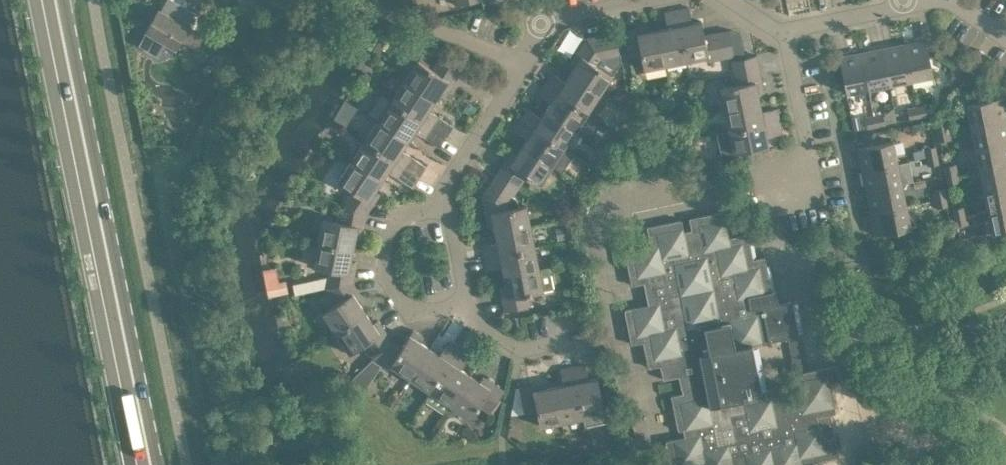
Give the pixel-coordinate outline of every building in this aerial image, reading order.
[(261,10),(267,0),(243,0),(261,10)] [(407,10),(416,5),(413,0),(402,0),(407,10)] [(692,22),(689,7),(677,9),(687,60),(708,56),(709,60),(722,58),(717,32),(704,35),(701,21),(692,22)] [(189,27),(159,9),(146,31),(176,49),(182,39),(197,48),(203,38),(188,29),(189,27)] [(664,12),(668,27),(659,29),(666,64),(687,60),(677,9),(664,12)] [(641,53),(644,69),(666,64),(659,29),(650,31),(648,25),(624,30),(629,56),(641,53)] [(734,55),(729,30),(717,32),(722,58),(734,55)] [(575,66),(570,73),(600,93),(622,60),(616,31),(587,37),(570,62),(575,66)] [(933,75),(926,39),(904,43),(911,79),(933,75)] [(883,48),(890,83),(911,79),(904,43),(883,48)] [(862,52),(869,87),(890,83),(883,48),(862,52)] [(991,56),(980,49),(977,53),(972,62),(983,69),(988,61),(991,56)] [(839,56),(846,92),(869,87),(862,52),(839,56)] [(757,55),(731,60),(734,72),(759,67),(757,55)] [(432,68),(418,59),(405,80),(435,100),(441,90),(446,93),(460,72),(438,58),(432,68)] [(736,84),(721,87),(725,109),(760,102),(758,93),(764,92),(759,67),(734,72),(736,84)] [(951,68),(947,73),(948,80),(954,84),(961,74),(951,68)] [(565,81),(551,72),(544,83),(588,111),(596,117),(608,99),(600,93),(570,73),(565,81)] [(453,126),(428,109),(435,100),(405,80),(392,100),(446,136),(453,126)] [(538,93),(551,102),(546,109),(576,129),(588,111),(544,83),(538,93)] [(967,103),(971,125),(1005,118),(1005,113),(1003,96),(967,103)] [(414,130),(439,147),(446,136),(392,100),(378,120),(408,140),(414,130)] [(778,108),(762,111),(760,102),(725,109),(729,130),(780,120),(778,108)] [(927,115),(925,105),(917,106),(919,116),(927,115)] [(907,108),(910,118),(919,116),(917,106),(907,108)] [(541,117),(528,108),(521,118),(564,147),(576,129),(546,109),(541,117)] [(885,123),(883,113),(874,115),(876,125),(885,123)] [(860,115),(852,117),(854,128),(863,127),(860,115)] [(865,117),(867,127),(876,125),(874,115),(865,117)] [(514,129),(527,138),(522,145),(552,165),(562,172),(574,154),(564,147),(521,118),(514,129)] [(1005,140),(1005,118),(971,125),(975,147),(1005,140)] [(427,166),(402,149),(408,140),(378,120),(365,140),(420,176),(427,166)] [(767,135),(782,132),(780,120),(729,130),(719,132),(724,154),(769,145),(767,135)] [(947,121),(937,123),(939,132),(949,130),(947,121)] [(940,141),(950,139),(949,130),(939,132),(940,141)] [(388,170),(413,187),(420,176),(365,140),(352,160),(382,180),(388,170)] [(893,140),(857,147),(862,169),(898,162),(893,140)] [(975,147),(980,168),(1005,163),(1005,140),(975,147)] [(527,175),(540,184),(552,165),(522,145),(517,153),(512,150),(498,170),(520,185),(527,175)] [(935,146),(925,148),(927,156),(937,154),(935,146)] [(929,165),(939,163),(937,154),(927,156),(929,165)] [(351,189),(342,204),(366,214),(380,193),(375,190),(382,180),(352,160),(338,180),(351,189)] [(898,162),(862,169),(866,191),(902,183),(898,162)] [(1005,185),(1005,163),(980,168),(984,189),(1005,185)] [(955,164),(945,166),(947,174),(957,172),(955,164)] [(498,170),(491,181),(513,196),(520,185),(498,170)] [(949,183),(959,181),(957,172),(947,174),(949,183)] [(491,181),(482,195),(488,225),(494,223),(495,233),(531,226),(526,204),(518,206),(517,198),(513,196),(491,181)] [(902,183),(866,191),(870,212),(906,205),(902,183)] [(984,189),(988,210),(1005,207),(1005,185),(984,189)] [(943,188),(933,190),(935,199),(945,197),(943,188)] [(937,207),(947,205),(945,197),(935,199),(937,207)] [(338,220),(323,217),(318,241),(353,249),(356,237),(361,238),(366,214),(342,204),(338,220)] [(875,234),(911,227),(906,205),(870,212),(875,234)] [(964,206),(954,208),(956,217),(966,215),(964,206)] [(1005,230),(1005,207),(988,210),(993,232),(1005,230)] [(765,256),(753,259),(748,233),(730,237),(724,211),(690,218),(692,229),(684,231),(682,219),(647,226),(651,245),(625,250),(632,284),(644,282),(648,304),(625,309),(632,343),(644,341),(649,367),(661,364),(663,379),(679,375),(683,393),(672,395),(679,430),(684,429),(685,436),(666,440),(671,464),(684,464),(686,464),(809,464),(809,462),(839,456),(835,436),(831,413),(836,412),(830,382),(841,379),(838,364),(794,373),(798,394),(786,397),(783,385),(764,389),(754,344),(799,335),(792,300),(780,302),(778,290),(772,291),(765,256)] [(957,225),(967,223),(966,215),(956,217),(957,225)] [(567,225),(555,227),(558,240),(570,237),(567,225)] [(497,242),(482,245),(484,257),(535,247),(531,226),(495,233),(497,242)] [(326,281),(325,287),(353,282),(357,261),(351,260),(353,249),(318,241),(313,265),(329,268),(327,276),(326,281)] [(486,269),(502,266),(504,275),(539,268),(535,247),(484,257),(486,269)] [(506,284),(500,286),(505,310),(530,305),(528,293),(543,290),(539,268),(504,275),(506,284)] [(327,276),(293,283),(295,293),(325,287),(326,281),(327,276)] [(286,279),(266,283),(268,297),(289,293),(286,279)] [(336,303),(323,312),(336,332),(366,313),(359,303),(365,299),(353,282),(325,287),(336,303)] [(548,304),(536,306),(538,316),(549,314),(548,304)] [(378,319),(373,323),(366,313),(336,332),(350,353),(363,344),(372,358),(391,339),(378,319)] [(520,316),(512,318),(514,328),(522,326),(520,316)] [(420,341),(424,336),(413,329),(402,346),(391,339),(372,358),(388,369),(391,365),(410,378),(430,348),(420,341)] [(448,341),(440,354),(430,348),(410,378),(430,391),(459,348),(448,341)] [(430,391),(425,399),(445,413),(450,404),(470,374),(461,368),(469,355),(459,348),(430,391)] [(606,421),(598,377),(588,379),(585,363),(573,366),(583,417),(585,425),(606,421)] [(560,368),(564,384),(555,386),(562,421),(583,417),(573,366),(560,368)] [(471,418),(479,405),(490,412),(504,390),(483,376),(480,381),(470,374),(450,404),(471,418)] [(869,376),(853,378),(855,388),(871,386),(869,376)] [(517,387),(512,415),(537,410),(540,425),(562,421),(555,386),(546,388),(544,382),(517,387)] [(589,442),(578,444),(580,454),(591,452),(589,442)]
